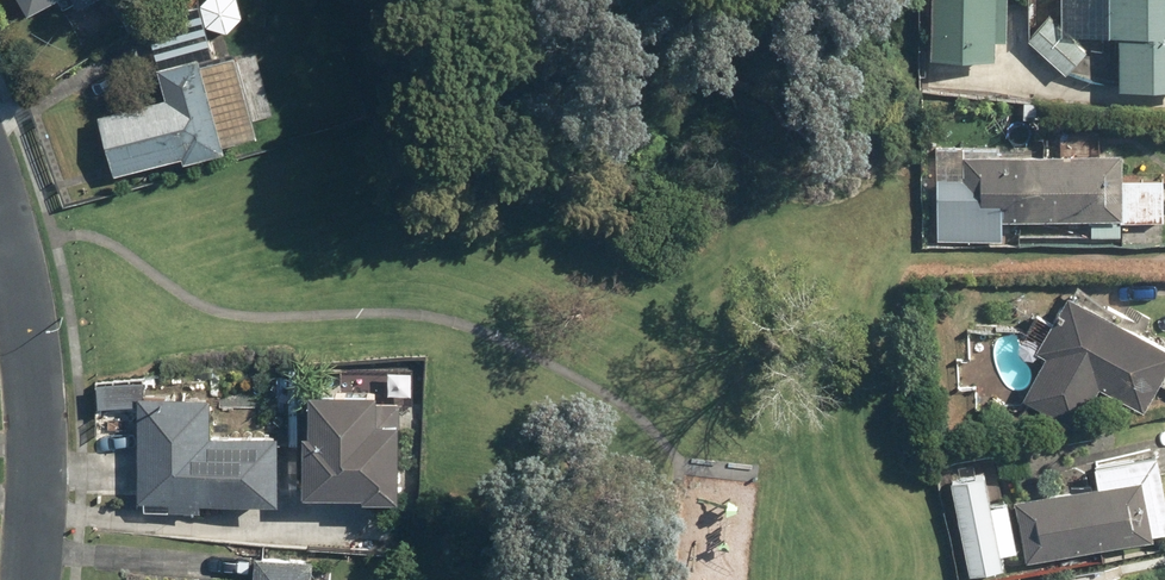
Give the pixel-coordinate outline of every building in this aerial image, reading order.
[(26,14),(51,0),(18,0),(26,14)] [(126,32),(155,16),(147,0),(110,0),(126,32)] [(930,54),(995,55),(995,38),(1008,38),(1009,0),(931,0),(930,54)] [(1106,34),(1118,34),(1117,85),(1164,86),(1164,0),(1107,0),(1106,34)] [(1084,51),(1048,18),(1029,38),(1066,71),(1084,51)] [(112,174),(177,155),(179,164),(227,150),(224,140),(256,130),(233,49),(196,59),(194,51),(156,62),(166,94),(95,114),(112,174)] [(1120,154),(965,150),(965,173),(945,173),(944,190),(931,190),(929,235),(1001,237),(1002,233),(1120,236),(1120,217),(1162,218),(1163,177),(1119,176),(1120,154)] [(1067,285),(1034,344),(1050,353),(1025,397),(1075,425),(1098,385),(1140,409),(1155,382),(1164,388),(1164,341),(1067,285)] [(324,389),(306,388),(298,491),(394,499),(400,423),(373,421),(375,390),(339,387),(341,368),(326,367),(324,389)] [(135,497),(143,497),(143,508),(199,509),(199,498),(274,500),(276,434),(207,433),(208,395),(137,393),(135,497)] [(126,452),(126,401),(101,402),(102,452),(126,452)] [(1157,447),(1090,458),(1095,485),(1014,498),(1023,556),(1164,532),(1164,495),(1157,447)] [(951,476),(968,579),(969,579),(1002,575),(998,554),(1013,552),(1005,503),(991,505),(986,471),(951,476)] [(310,556),(255,552),(253,579),(308,579),(310,556)]
